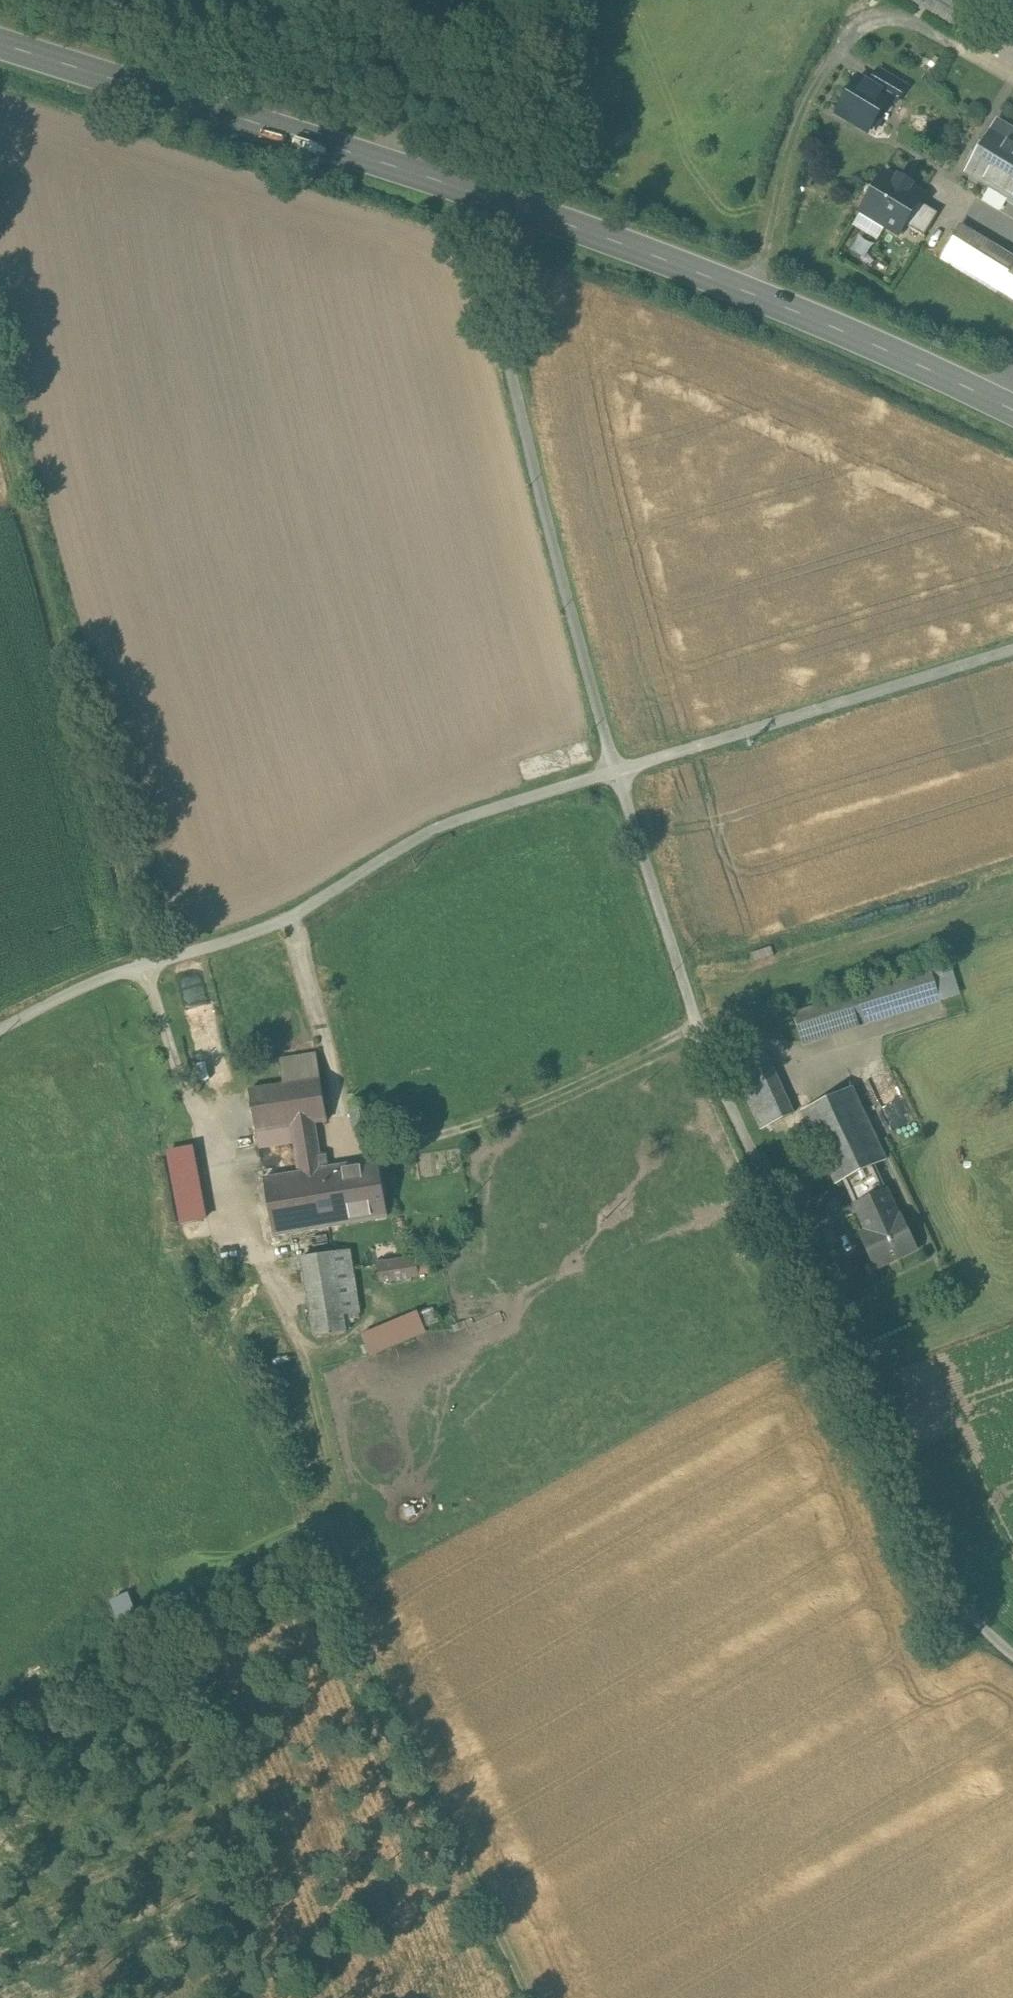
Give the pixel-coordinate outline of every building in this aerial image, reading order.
[(906,86),(878,70),(870,84),(889,95),(889,97),(897,102),(906,86)] [(870,84),(858,77),(837,112),(868,131),(870,128),(875,131),(882,119),(877,116),(889,97),(889,95),(870,84)] [(992,126),(965,172),(996,190),(1012,162),(1012,139),(992,126)] [(996,190),(1012,200),(1012,162),(996,190)] [(897,180),(884,173),(862,210),(899,232),(921,195),(909,187),(911,184),(899,177),(897,180)] [(959,224),(940,256),(1012,300),(1012,257),(959,224)] [(949,964),(932,969),(941,1000),(959,994),(949,964)] [(932,969),(850,994),(860,1025),(941,1000),(932,969)] [(860,1025),(850,994),(793,1012),(803,1043),(860,1025)] [(765,1052),(733,1066),(762,1127),(793,1113),(765,1052)] [(317,1053),(281,1059),(285,1083),(321,1077),(317,1053)] [(285,1083),(250,1089),(259,1146),(296,1140),(301,1172),(265,1178),(274,1235),(388,1216),(378,1159),(329,1167),(327,1153),(320,1154),(314,1121),(328,1118),(321,1077),(285,1083)] [(852,1086),(802,1110),(836,1182),(849,1176),(875,1164),(886,1159),(852,1086)] [(367,1100),(349,1103),(355,1133),(372,1130),(369,1111),(367,1100)] [(168,1136),(179,1201),(202,1197),(191,1132),(168,1136)] [(898,1215),(875,1164),(849,1176),(864,1208),(857,1211),(866,1230),(898,1215)] [(202,1197),(179,1201),(187,1249),(211,1245),(202,1197)] [(866,1230),(864,1231),(871,1246),(867,1248),(876,1267),(917,1248),(901,1214),(898,1215),(866,1230)] [(351,1249),(335,1252),(345,1315),(361,1313),(351,1249)] [(335,1252),(302,1257),(315,1337),(347,1331),(345,1315),(335,1252)] [(423,1253),(388,1258),(390,1276),(425,1271),(423,1253)] [(419,1311),(364,1334),(372,1353),(385,1348),(427,1330),(419,1311)] [(113,1597),(117,1616),(136,1611),(132,1592),(113,1597)]
